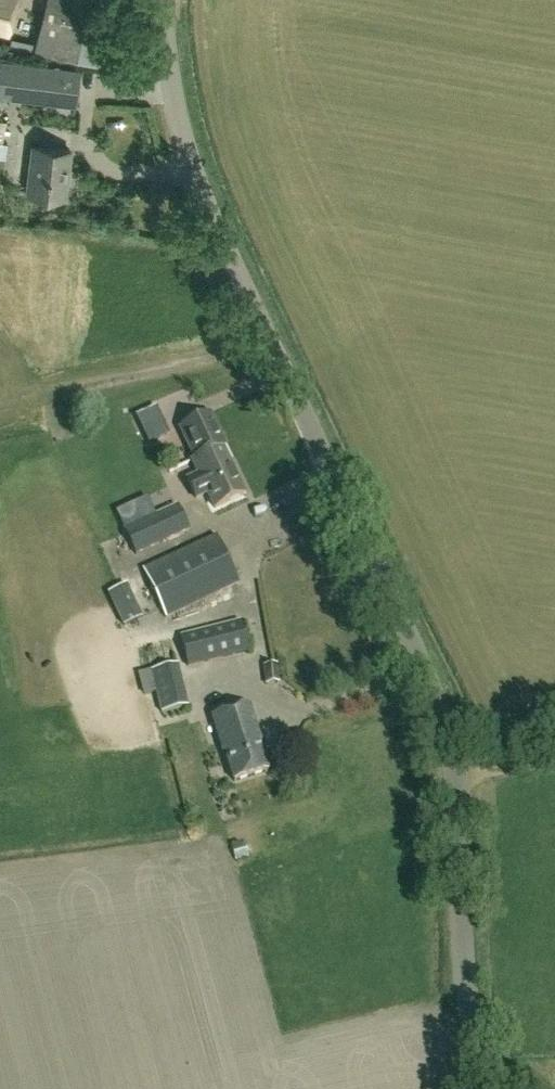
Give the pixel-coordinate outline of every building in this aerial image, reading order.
[(9,36),(18,0),(0,0),(0,34),(9,36)] [(77,61),(93,1),(89,0),(48,0),(35,50),(77,61)] [(0,85),(0,98),(77,107),(81,71),(3,61),(0,85)] [(65,198),(71,150),(35,146),(29,193),(65,198)] [(245,494),(223,446),(226,445),(211,414),(182,428),(196,459),(193,460),(216,508),(245,494)] [(136,554),(190,529),(179,506),(126,530),(136,554)] [(167,617),(240,582),(217,535),(144,570),(167,617)] [(110,593),(124,626),(144,617),(129,585),(110,593)] [(211,605),(221,623),(231,618),(221,600),(211,605)] [(189,666),(250,651),(242,622),(182,637),(189,666)] [(190,707),(180,664),(150,671),(161,714),(190,707)] [(281,682),(279,664),(266,665),(268,683),(281,682)] [(271,770),(250,704),(212,716),(232,782),(271,770)]
